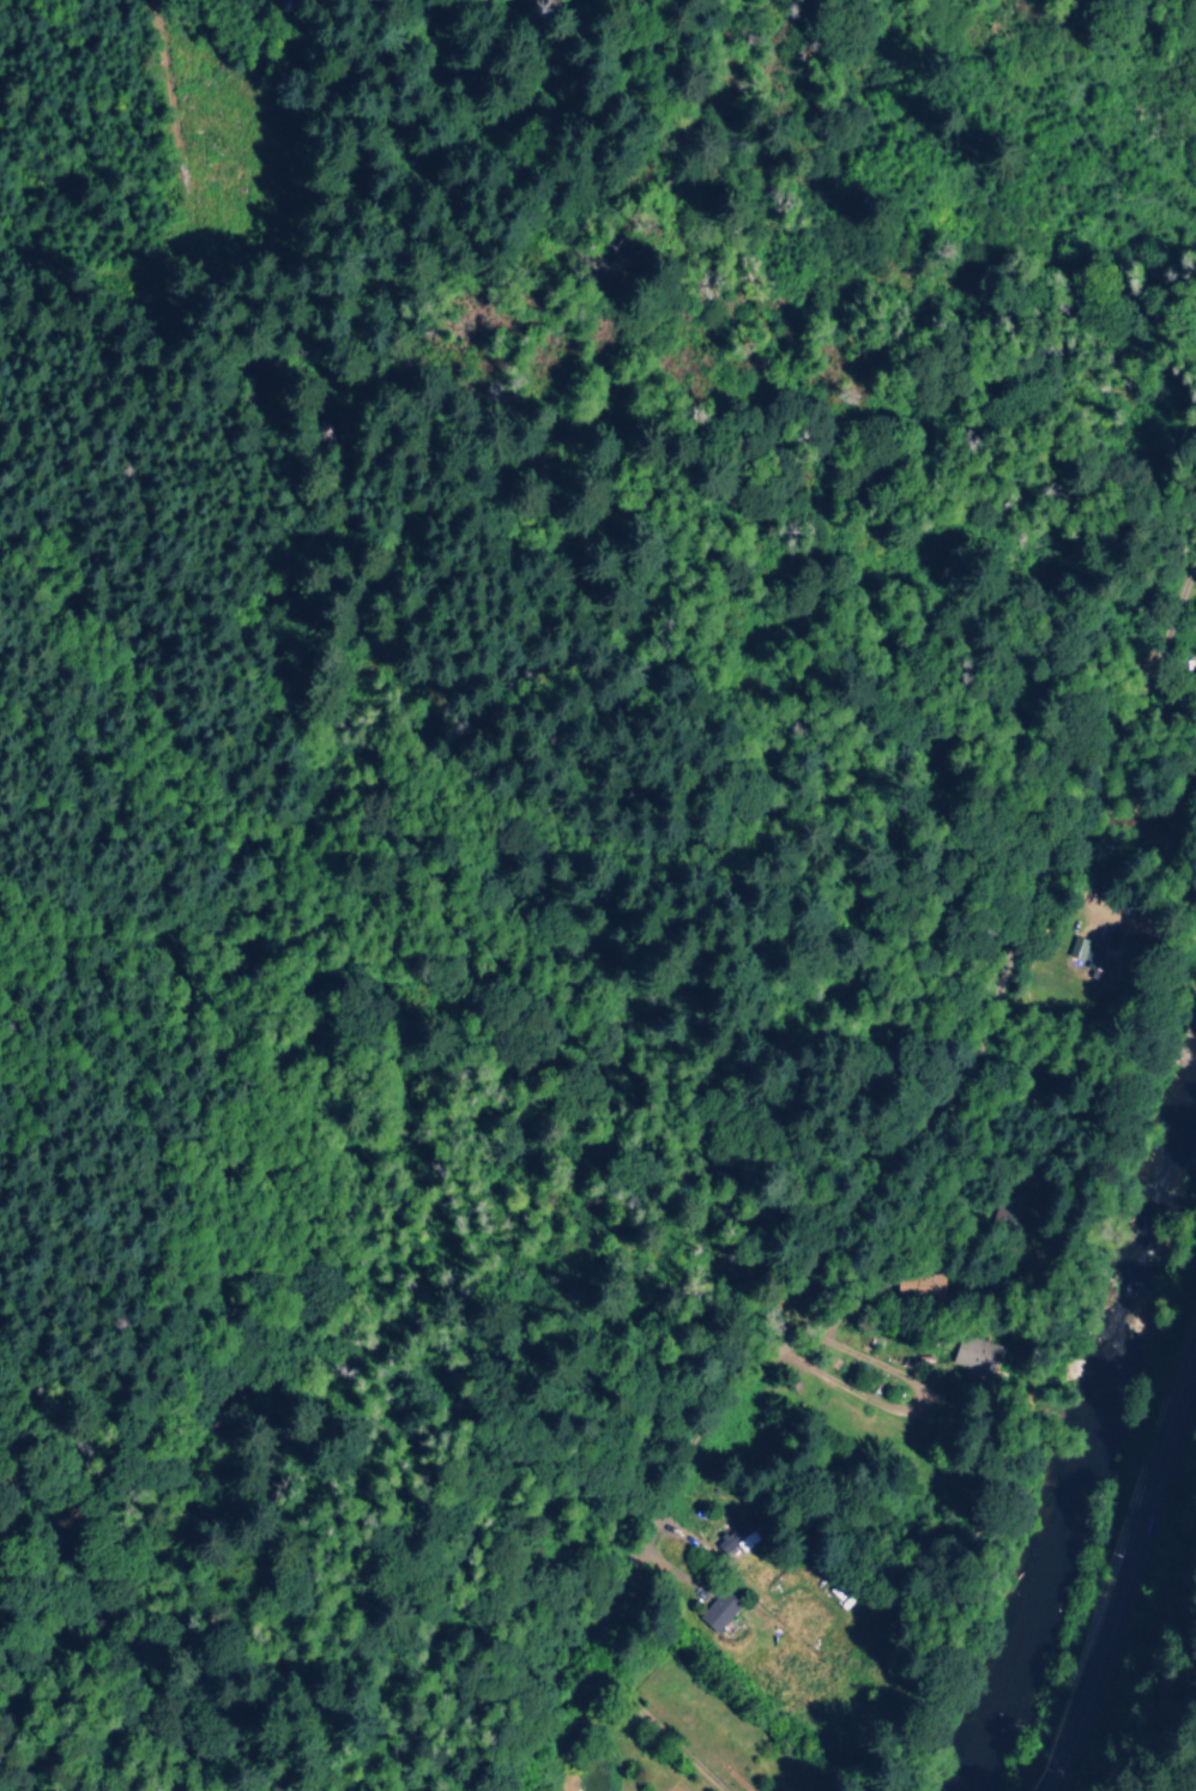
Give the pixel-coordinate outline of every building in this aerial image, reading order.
[(949,1365),(989,1375),(997,1344),(958,1333),(949,1365)] [(695,1617),(712,1633),(738,1604),(721,1589),(695,1617)]
